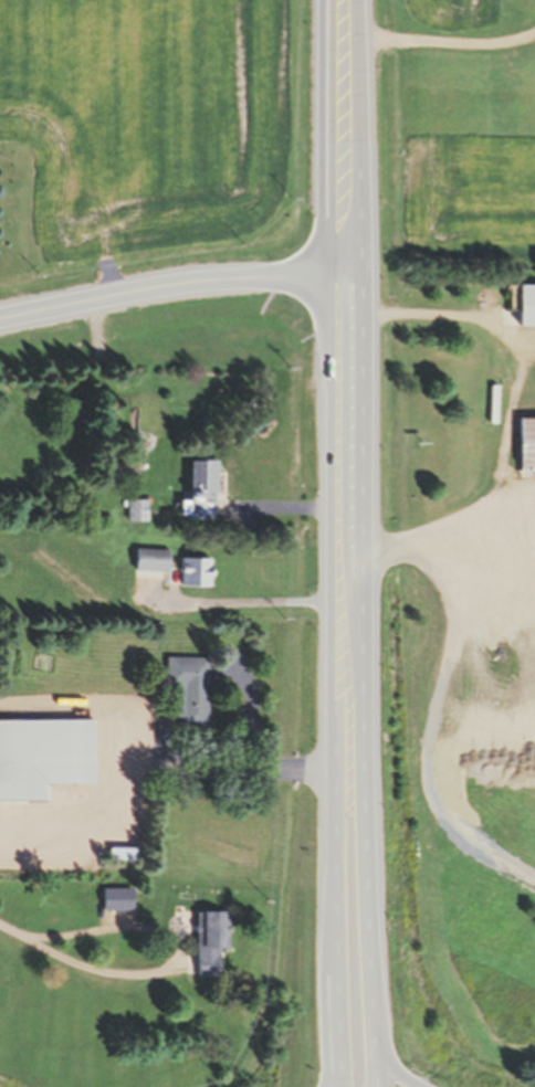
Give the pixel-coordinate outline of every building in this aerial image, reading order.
[(505,284),(505,308),(515,308),(515,325),(534,325),(534,284),(505,284)] [(515,476),(533,476),(533,467),(534,467),(534,418),(515,418),(515,476)] [(213,518),(213,460),(186,460),(185,500),(176,500),(176,517),(213,518)] [(144,499),(123,499),(123,521),(144,521),(144,499)] [(165,549),(132,549),(132,571),(165,571),(165,549)] [(177,585),(207,585),(207,558),(177,558),(177,585)] [(171,687),(170,727),(203,727),(204,657),(162,656),(162,686),(171,687)] [(41,784),(89,784),(89,719),(0,720),(0,801),(41,801),(41,784)] [(104,862),(131,862),(131,848),(104,848),(104,862)] [(224,949),(224,912),(193,912),(193,975),(215,975),(215,949),(224,949)]
